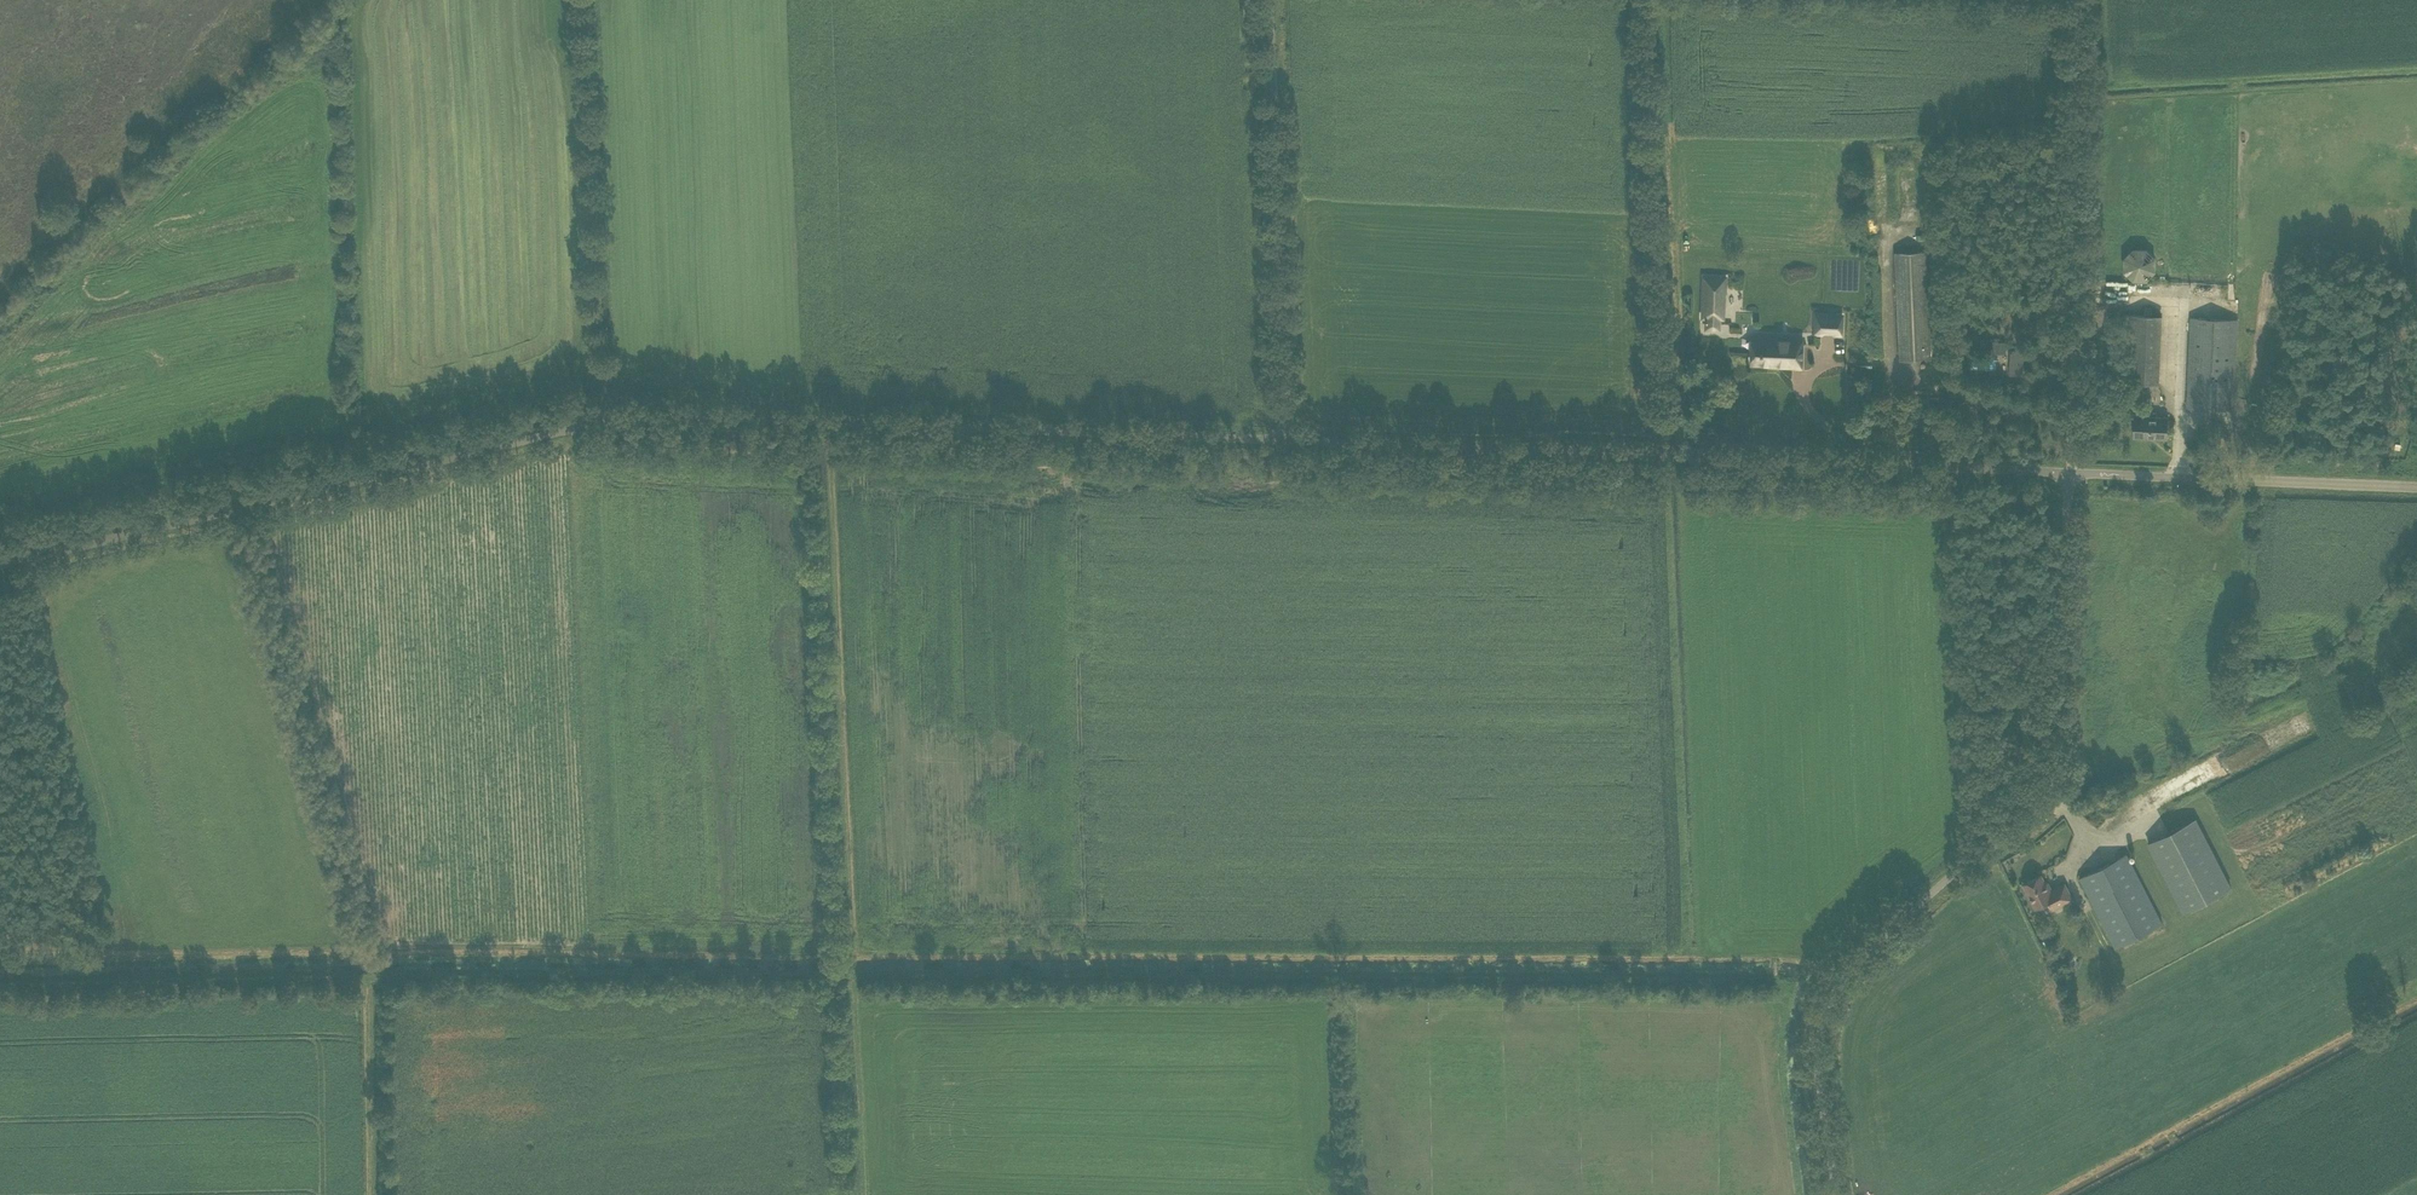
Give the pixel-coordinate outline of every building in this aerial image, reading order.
[(2146,280),(2156,271),(2156,257),(2147,247),(2133,248),(2124,257),(2123,271),(2133,280),(2146,280)] [(1900,360),(1931,358),(1927,250),(1896,252),(1900,360)] [(1702,273),(1701,318),(1704,318),(1704,329),(1721,330),(1721,320),(1725,320),(1726,292),(1727,292),(1728,274),(1702,273)] [(1813,334),(1843,335),(1844,313),(1814,312),(1813,334)] [(2158,383),(2161,316),(2124,314),(2121,381),(2158,383)] [(2233,409),(2238,319),(2191,317),(2187,407),(2233,409)] [(1751,348),(1751,360),(1771,361),(1771,360),(1778,361),(1778,365),(1800,366),(1801,353),(1801,342),(1772,341),(1772,338),(1759,337),(1752,337),(1751,348)] [(1995,340),(1994,353),(2007,353),(2008,340),(1995,340)] [(2023,375),(2024,350),(2010,349),(2009,374),(2023,375)] [(2296,393),(2309,411),(2320,402),(2311,389),(2306,393),(2302,388),(2296,393)] [(2167,438),(2168,417),(2134,415),(2133,437),(2167,438)] [(2196,818),(2148,843),(2183,912),(2231,887),(2196,818)] [(2162,923),(2127,854),(2080,878),(2115,947),(2162,923)] [(2053,908),(2072,898),(2065,883),(2052,890),(2051,887),(2049,888),(2041,874),(2024,883),(2036,907),(2049,900),(2053,908)]
